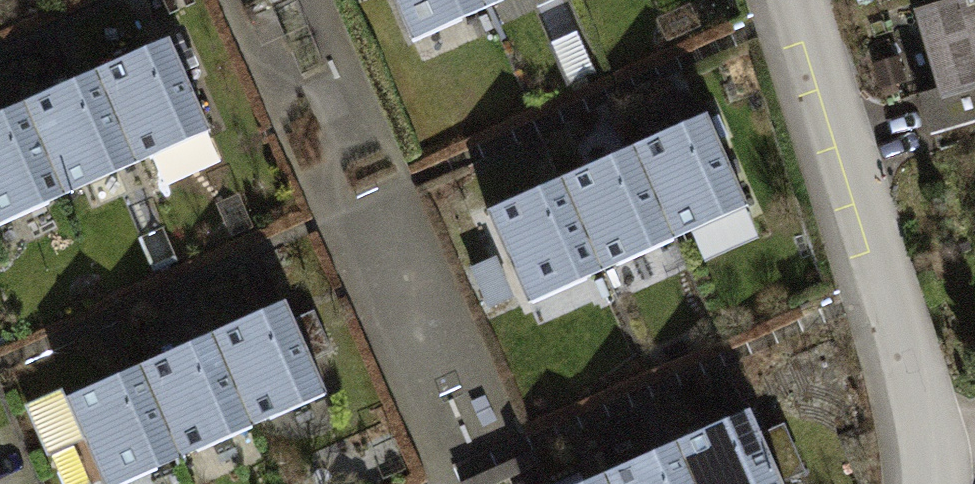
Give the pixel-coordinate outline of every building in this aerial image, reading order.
[(482,0),(394,0),(412,40),(485,7),(482,0)] [(918,11),(942,91),(922,97),(933,131),(974,118),(974,0),(956,0),(918,11)] [(210,130),(169,38),(96,70),(137,162),(210,130)] [(881,85),(904,78),(898,56),(875,63),(881,85)] [(137,162),(96,70),(23,102),(64,194),(137,162)] [(23,102),(0,113),(0,222),(64,194),(23,102)] [(747,205),(707,113),(633,146),(674,237),(747,205)] [(674,237),(633,146),(560,178),(601,269),(674,237)] [(601,269),(560,178),(487,210),(528,302),(601,269)] [(326,391),(286,300),(213,332),(253,424),(326,391)] [(253,424),(213,332),(139,364),(180,456),(253,424)] [(139,364),(66,396),(105,483),(116,483),(180,456),(139,364)] [(750,408),(677,440),(696,483),(783,483),(750,408)] [(677,440),(604,473),(609,483),(696,483),(677,440)] [(604,473),(578,483),(609,483),(604,473)]
